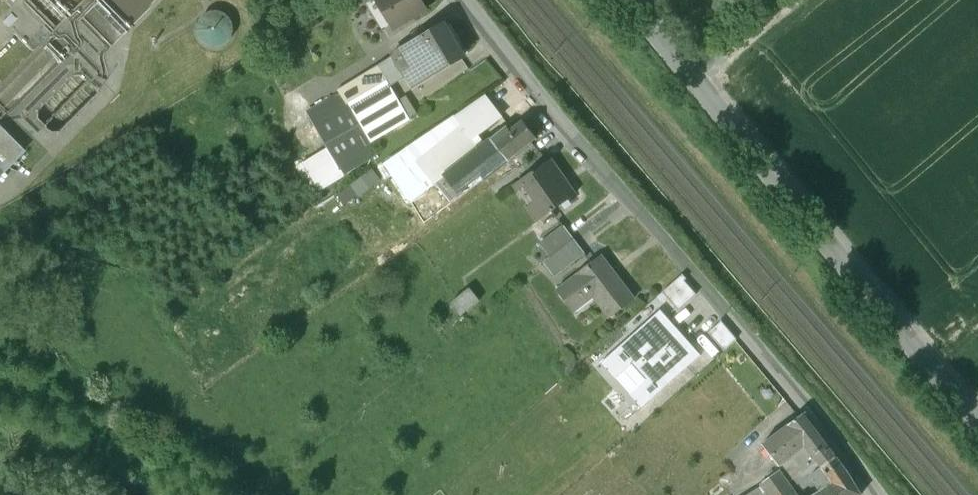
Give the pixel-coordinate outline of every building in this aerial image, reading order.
[(396,27),(427,8),(423,0),(380,0),(396,27)] [(393,53),(394,56),(407,77),(414,89),(469,56),(447,20),(393,53)] [(393,85),(407,77),(394,56),(340,88),(341,91),(308,110),(329,147),(304,161),(321,190),(376,158),(368,145),(412,119),(412,117),(419,113),(409,96),(402,100),(393,85)] [(504,116),(488,96),(457,116),(465,126),(475,138),(478,136),(504,116)] [(513,131),(509,126),(485,145),(450,174),(462,190),(484,173),(487,178),(501,167),(539,137),(525,121),(513,131)] [(475,138),(465,126),(419,162),(437,184),(450,174),(485,145),(478,136),(475,138)] [(21,151),(0,129),(0,171),(21,151)] [(543,150),(525,163),(531,173),(550,160),(543,150)] [(531,173),(523,179),(537,200),(531,203),(541,217),(576,192),(569,182),(568,183),(551,159),(550,160),(531,173)] [(565,224),(542,242),(553,255),(576,238),(565,224)] [(553,255),(546,261),(557,276),(587,252),(576,238),(553,255)] [(636,296),(604,254),(560,288),(576,311),(596,296),(612,317),(636,296)] [(664,291),(681,309),(698,293),(686,280),(688,278),(684,273),(664,291)] [(451,299),(462,314),(483,299),(473,284),(451,299)] [(663,309),(606,360),(619,377),(634,363),(647,378),(639,386),(652,400),(703,354),(663,309)] [(722,321),(710,332),(726,349),(738,339),(722,321)] [(639,386),(631,393),(643,407),(652,400),(639,386)] [(804,412),(763,443),(779,465),(805,445),(816,459),(822,466),(836,456),(804,412)] [(810,494),(858,494),(861,493),(848,472),(836,456),(822,466),(816,459),(803,469),(807,474),(811,472),(821,483),(831,477),(833,480),(810,494)] [(757,484),(761,489),(765,486),(771,494),(787,494),(794,490),(787,480),(796,474),(800,471),(796,465),(791,469),(789,466),(781,472),(778,469),(757,484)] [(796,474),(787,480),(794,490),(803,484),(796,474)]
